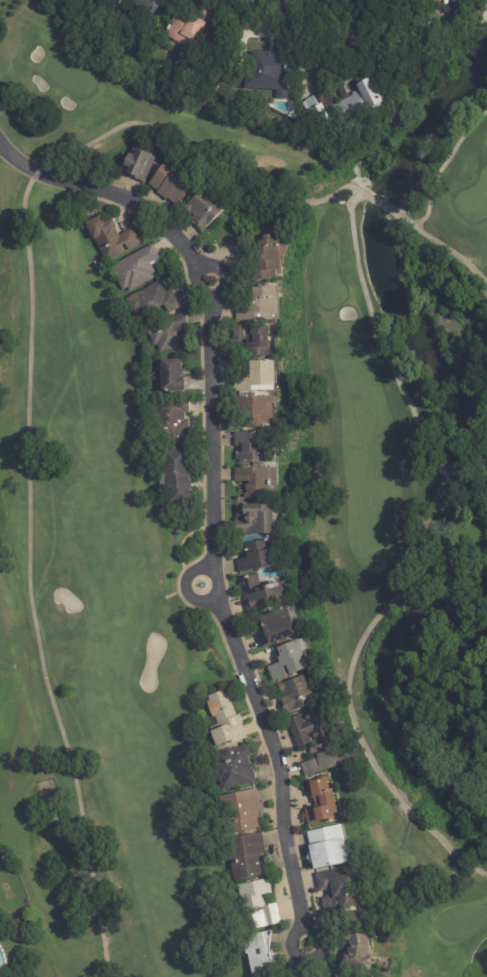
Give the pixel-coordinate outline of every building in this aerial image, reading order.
[(132,5),(135,0),(158,0),(157,2),(161,4),(151,18),(132,5)] [(211,31),(194,59),(179,50),(181,46),(162,35),(178,8),(189,15),(196,2),(213,13),(204,27),(211,31)] [(278,54),(288,55),(286,91),(241,88),(244,52),(278,54)] [(381,103),(368,110),(370,112),(360,118),(362,123),(348,130),(344,123),(341,124),(332,107),(343,101),(337,90),(326,96),(318,80),(349,64),(356,77),(342,84),(348,96),(358,91),(355,85),(357,84),(356,81),(367,75),(381,103)] [(323,103),(331,119),(318,127),(309,110),(323,103)] [(143,182),(130,175),(131,174),(128,172),(128,174),(119,170),(122,163),(121,162),(126,150),(129,152),(134,140),(143,144),(144,142),(152,145),(151,147),(158,151),(143,182)] [(198,177),(177,206),(167,199),(166,200),(156,192),(158,191),(148,183),(170,155),(198,177)] [(228,207),(209,224),(211,227),(203,235),(192,224),(194,222),(192,220),(195,217),(192,215),(190,217),(183,210),(208,186),(228,207)] [(116,226),(114,227),(119,236),(132,228),(141,244),(106,263),(84,223),(100,214),(104,221),(111,218),(116,226)] [(281,233),(282,243),(277,244),(280,266),(274,266),(275,275),(249,279),(245,246),(247,246),(246,240),(261,238),(261,233),(281,231),(281,233)] [(153,246),(158,256),(148,261),(154,271),(149,274),(152,278),(128,291),(127,288),(122,291),(109,267),(151,243),(153,246)] [(173,291),(180,306),(143,324),(136,311),(132,313),(125,298),(129,296),(147,286),(147,285),(159,279),(165,291),(171,288),(173,291)] [(274,284),(275,295),(276,295),(276,310),(270,310),(271,318),(236,319),(236,311),(248,310),(247,304),(250,304),(250,302),(242,302),(242,294),(253,294),(252,283),(274,282),(274,284)] [(188,326),(182,328),(183,333),(185,333),(188,345),(158,351),(151,321),(185,314),(188,326)] [(244,353),(243,339),(233,340),(232,325),(266,323),(266,324),(273,324),(275,353),(244,355),(244,353)] [(184,368),(184,388),(157,389),(156,358),(181,357),(181,367),(184,367),(184,368)] [(266,359),(272,358),(272,360),(273,360),(273,362),(277,362),(278,388),(249,389),(248,359),(263,359),(263,357),(266,357),(266,359)] [(235,405),(235,396),(276,395),(277,426),(241,426),(241,410),(236,410),(235,405)] [(190,400),(190,414),(185,414),(185,421),(190,421),(190,441),(159,442),(159,418),(156,418),(156,400),(190,399),(190,400)] [(274,440),(272,441),(272,453),(274,453),(274,462),(266,462),(239,463),(239,460),(235,460),(235,452),(241,452),(241,447),(234,447),(234,432),(274,432),(274,440)] [(191,484),(191,490),(191,498),(170,498),(170,489),(165,489),(164,473),(161,473),(161,447),(190,446),(191,484)] [(277,485),(270,485),(270,498),(244,498),(244,494),(247,494),(247,490),(246,490),(246,485),(248,485),(248,482),(235,482),(235,468),(276,468),(276,465),(278,465),(278,485),(277,485)] [(273,505),(273,515),(274,515),(274,533),(244,534),(244,535),(235,535),(235,518),(236,518),(236,506),(242,506),(242,504),(273,505)] [(273,567),(273,568),(238,573),(236,560),(247,558),(244,543),(269,539),(273,567)] [(257,576),(261,588),(283,582),(285,592),(283,592),(286,601),(246,612),(243,600),(246,599),(242,586),(239,587),(238,581),(257,576)] [(260,648),(256,637),(264,634),(261,625),(264,624),(261,617),(285,607),(286,609),(292,607),(302,633),(260,649),(260,648)] [(268,668),(279,664),(277,658),(280,657),(277,648),(298,641),(296,637),(302,635),(314,666),(308,668),(289,675),(286,667),(283,668),(286,677),(273,682),(268,668)] [(320,702),(295,711),(296,713),(286,717),(280,699),(284,697),(283,694),(281,695),(279,687),(281,686),(281,685),(309,674),(309,676),(310,675),(320,702)] [(241,719),(243,726),(242,726),(247,739),(232,745),(230,742),(215,747),(210,733),(220,729),(216,719),(213,720),(207,704),(209,703),(208,698),(226,691),(236,717),(239,716),(241,719)] [(298,748),(287,721),(302,715),(304,722),(307,721),(305,717),(307,716),(305,712),(318,707),(329,736),(315,742),(312,734),(309,735),(312,743),(298,748)] [(305,777),(301,765),(315,760),(311,749),(328,743),(331,750),(343,746),(349,763),(306,779),(305,777)] [(248,756),(250,765),(255,764),(256,770),(253,771),(255,784),(220,790),(219,782),(218,782),(215,765),(216,765),(214,752),(249,746),(250,756),(248,756)] [(334,802),(337,813),(332,814),(334,822),(318,825),(317,825),(307,827),(304,810),(314,808),(312,798),(311,795),(309,795),(308,791),(307,792),(305,782),(326,778),(328,789),(332,789),(334,802)] [(257,791),(261,810),(257,811),(259,818),(257,819),(258,828),(233,834),(229,817),(223,818),(219,797),(256,789),(257,791)] [(307,861),(306,857),(310,856),(309,855),(306,856),(305,853),(309,853),(307,846),(309,846),(306,833),(341,825),(344,840),(343,841),(347,863),(312,870),(311,863),(308,864),(307,861)] [(261,835),(265,853),(259,854),(263,875),(233,882),(225,841),(261,833),(261,835)] [(349,868),(357,906),(338,910),(336,899),(332,900),(330,890),(319,893),(315,874),(349,867),(349,868)] [(276,905),(280,924),(247,931),(237,886),(268,879),(271,893),(263,895),(266,906),(276,904),(276,905)] [(344,961),(349,941),(344,942),(343,936),(345,935),(340,916),(359,911),(367,939),(359,969),(343,966),(344,961)] [(279,972),(284,976),(254,976),(250,955),(247,955),(245,948),(248,947),(246,936),(275,931),(274,933),(271,940),(270,947),(270,951),(272,958),(274,965),(276,969),(279,972)]
